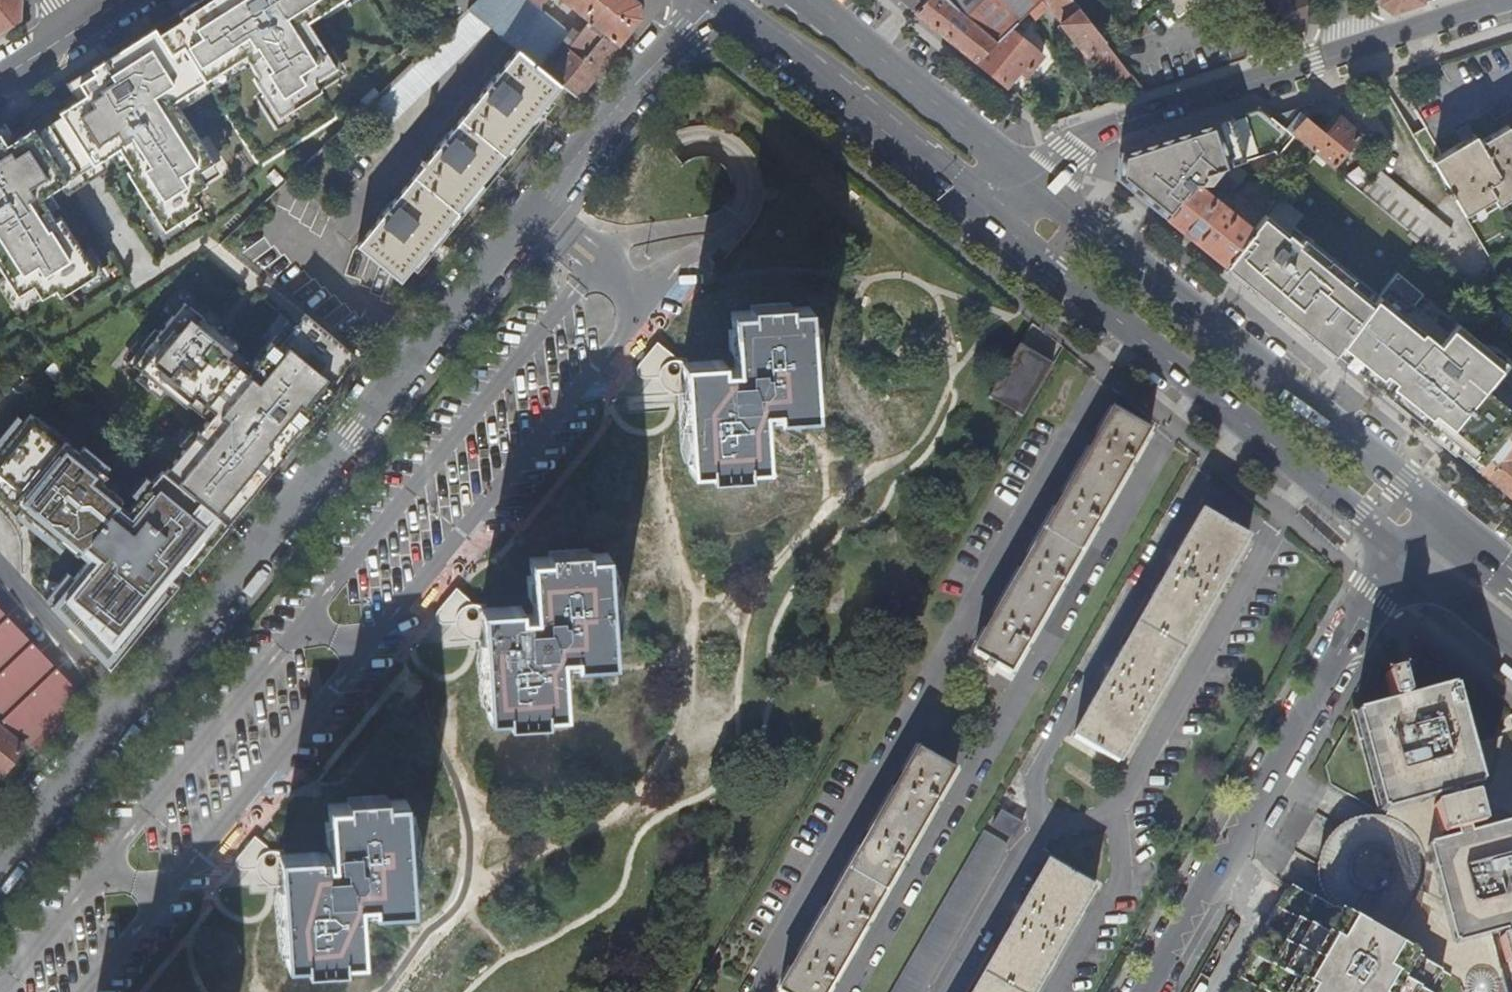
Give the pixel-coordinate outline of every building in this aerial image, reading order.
[(20,21),(22,0),(0,0),(0,33),(20,21)] [(172,25),(216,84),(249,61),(263,83),(259,86),(284,122),(325,93),(319,85),(340,71),(309,26),(347,0),(202,0),(180,14),(183,18),(172,25)] [(468,11),(470,9),(479,0),(458,0),(468,11)] [(470,9),(495,29),(522,51),(565,86),(580,97),(644,19),(643,4),(638,0),(479,0),(470,9)] [(909,6),(977,61),(1011,30),(1030,13),(1044,0),(902,0),(909,6)] [(1130,71),(1074,0),(1044,0),(1030,13),(1035,20),(1051,6),(1065,24),(1063,25),(1075,41),(1077,39),(1091,56),(1099,50),(1102,54),(1100,56),(1119,79),(1130,71)] [(1179,17),(1202,0),(1166,0),(1179,17)] [(1305,41),(1307,40),(1308,0),(1274,0),(1305,41)] [(1394,13),(1424,3),(1424,0),(1381,0),(1381,3),(1394,13)] [(385,134),(495,29),(470,9),(468,11),(439,38),(363,110),(385,134)] [(113,57),(94,69),(98,75),(82,86),(90,99),(42,129),(73,179),(121,149),(135,171),(130,173),(166,230),(199,210),(202,208),(194,195),(208,187),(203,179),(219,169),(179,109),(210,88),(216,84),(172,25),(157,34),(155,30),(113,57)] [(1011,30),(977,61),(986,68),(1008,87),(1022,70),(1029,76),(1045,57),(1011,30)] [(362,246),(405,281),(565,86),(522,51),(362,246)] [(1235,166),(1273,153),(1276,156),(1294,136),(1272,118),(1260,108),(1123,153),(1119,177),(1146,199),(1159,209),(1169,218),(1195,186),(1197,185),(1211,182),(1214,180),(1223,169),(1235,166)] [(1294,136),(1316,154),(1333,168),(1361,134),(1341,118),(1326,133),(1298,110),(1272,118),(1294,136)] [(1433,161),(1463,215),(1494,198),(1499,206),(1511,198),(1511,130),(1511,128),(1481,144),(1477,137),(1433,161)] [(21,295),(38,284),(46,297),(58,289),(62,295),(98,273),(63,216),(58,218),(45,197),(73,179),(42,129),(14,147),(5,133),(0,137),(0,261),(21,295)] [(1316,154),(1294,136),(1276,156),(1299,175),(1316,154)] [(1247,175),(1235,166),(1223,169),(1214,180),(1231,194),(1247,175)] [(1379,174),(1363,193),(1421,241),(1435,252),(1451,232),(1379,174)] [(1226,208),(1197,185),(1195,186),(1169,218),(1203,245),(1228,266),(1254,233),(1253,232),(1230,212),(1234,207),(1230,204),(1226,208)] [(1254,233),(1228,266),(1278,306),(1284,311),(1338,355),(1375,304),(1267,217),(1254,233)] [(1338,355),(1412,415),(1424,425),(1479,470),(1511,428),(1511,395),(1502,387),(1511,375),(1459,332),(1450,344),(1412,312),(1421,300),(1394,278),(1375,304),(1338,355)] [(204,392),(221,407),(262,358),(245,343),(249,338),(230,322),(239,312),(220,296),(211,306),(194,291),(145,349),(200,395),(204,392)] [(761,410),(775,410),(775,416),(775,420),(810,418),(805,311),(788,312),(788,306),(750,308),(751,314),(733,314),(735,372),(720,373),(720,363),(689,365),(691,390),(684,391),(684,395),(688,473),(711,472),(711,477),(746,475),(745,469),(764,468),(761,417),(761,410)] [(168,470),(233,521),(329,404),(321,398),(358,351),(310,313),(298,326),(293,321),(262,358),(221,407),(168,470)] [(987,401),(1020,421),(1051,367),(1017,347),(987,401)] [(0,453),(0,488),(7,494),(81,554),(89,545),(99,553),(54,607),(112,668),(233,521),(168,470),(127,518),(118,511),(126,501),(104,483),(111,476),(35,412),(0,453)] [(1012,674),(1150,434),(1113,414),(976,654),(989,661),(986,665),(994,669),(997,665),(1012,674)] [(1479,470),(1511,497),(1511,428),(1479,470)] [(1119,764),(1248,540),(1204,514),(1074,738),(1119,764)] [(560,657),(574,656),(575,663),(575,665),(612,662),(604,556),(588,557),(587,551),(550,554),(550,560),(531,561),(535,617),(518,618),(517,608),(487,610),(489,635),(483,636),(489,717),(510,716),(511,722),(545,720),(545,713),(564,712),(561,664),(560,657)] [(42,754),(87,699),(0,608),(0,721),(42,754)] [(487,610),(481,611),(483,636),(489,635),(487,610)] [(1403,698),(1398,678),(1396,675),(1392,674),(1388,675),(1386,677),(1384,681),(1389,700),(1390,702),(1393,704),(1397,703),(1401,701),(1403,698)] [(1307,902),(1256,991),(1444,991),(1449,983),(1455,985),(1474,951),(1470,949),(1480,930),(1511,917),(1511,833),(1496,824),(1492,831),(1476,836),(1474,827),(1477,826),(1479,822),(1474,799),(1470,795),(1465,796),(1463,788),(1480,783),(1472,751),(1461,753),(1448,702),(1364,721),(1388,820),(1385,825),(1373,822),(1362,821),(1348,823),(1336,829),(1324,841),(1317,855),(1315,873),(1318,890),(1325,904),(1333,914),(1330,916),(1307,902)] [(25,747),(0,727),(0,778),(25,747)] [(955,772),(919,751),(781,991),(829,991),(955,772)] [(354,905),(368,904),(369,912),(369,915),(407,913),(401,805),(382,806),(382,800),(347,802),(347,808),(328,810),(331,866),(316,867),(315,858),(284,860),(286,884),(278,884),(283,966),(283,967),(304,966),(305,970),(340,968),(340,963),(357,962),(354,912),(354,905)] [(996,829),(1015,841),(1024,826),(1005,814),(996,829)] [(986,833),(894,991),(925,991),(1009,846),(986,833)] [(286,884),(284,860),(277,860),(278,884),(286,884)] [(1096,889),(1051,864),(978,991),(1037,991),(1096,889)] [(1307,902),(1289,891),(1232,991),(1256,991),(1307,902)] [(368,904),(354,905),(354,912),(369,912),(368,904)] [(1511,937),(1507,937),(1504,938),(1501,940),(1498,943),(1502,959),(1505,962),(1509,963),(1511,962),(1511,938),(1511,937)]
